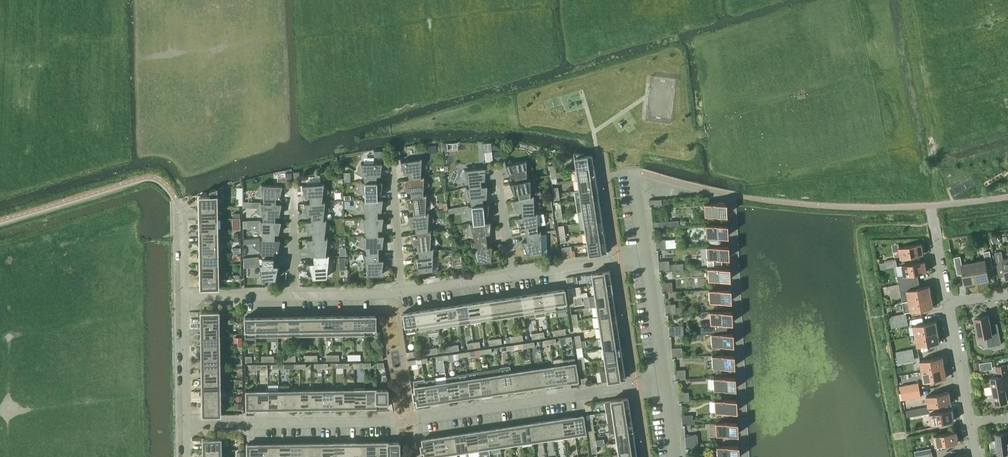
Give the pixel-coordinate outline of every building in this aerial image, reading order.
[(576,168),(593,165),(592,154),(584,155),(584,153),(573,152),(576,168)] [(408,172),(408,178),(420,177),(421,171),(427,166),(421,158),(421,157),(420,157),(420,159),(400,161),(404,173),(408,172)] [(514,175),(515,181),(527,178),(526,173),(533,167),(526,160),(526,159),(525,159),(525,160),(506,164),(510,176),(514,175)] [(363,176),(364,181),(376,181),(376,175),(380,175),(382,163),(362,163),(362,162),(360,162),(361,163),(356,172),(363,176)] [(577,179),(595,176),(593,165),(576,168),(571,169),(573,179),(577,179)] [(468,181),(469,187),(481,186),(481,180),(484,179),(485,167),(465,169),(465,168),(464,168),(464,169),(460,178),(468,181)] [(420,177),(408,178),(403,179),(406,191),(410,190),(411,196),(423,195),(423,189),(430,184),(424,176),(424,175),(422,175),(422,176),(420,177)] [(579,189),(597,187),(595,176),(577,179),(579,189)] [(517,193),(518,198),(530,196),(530,190),(536,185),(530,177),(529,177),(529,178),(527,178),(515,181),(509,182),(513,193),(517,193)] [(382,181),(376,181),(364,181),(362,181),(362,180),(361,180),(361,181),(356,190),(364,194),(365,199),(377,199),(377,193),(381,193),(382,181)] [(309,196),(310,202),(322,201),(322,196),(329,191),(324,183),(324,182),(323,182),(322,183),(303,185),(305,197),(309,196)] [(263,197),(264,202),(276,203),(276,197),(280,197),(282,185),(262,184),(262,183),(261,183),(261,184),(256,192),(263,197)] [(487,185),(481,186),(469,187),(467,187),(467,186),(466,186),(466,187),(462,196),(469,199),(471,205),(483,204),(482,198),(486,197),(487,185)] [(580,200),(598,198),(597,187),(579,189),(580,200)] [(198,195),(199,207),(217,207),(216,189),(210,190),(210,195),(198,195)] [(423,195),(411,196),(405,197),(409,209),(412,208),(413,214),(425,212),(425,207),(432,202),(426,194),(426,193),(425,193),(425,194),(423,195)] [(521,210),(522,216),(534,214),(534,208),(540,202),(533,195),(533,194),(532,194),(532,195),(530,196),(518,198),(513,199),(517,211),(521,210)] [(383,199),(377,199),(365,199),(363,199),(363,198),(361,198),(362,199),(357,208),(364,212),(365,217),(377,217),(377,211),(381,211),(383,199)] [(582,211),(600,208),(598,198),(580,200),(576,201),(578,211),(582,211)] [(310,214),(311,220),(323,219),(323,214),(330,209),(325,201),(325,200),(324,200),(324,201),(322,201),(310,202),(304,203),(307,214),(310,214)] [(261,201),(260,201),(251,201),(257,207),(255,210),(262,215),(263,220),(275,221),(275,215),(279,215),(281,203),(276,203),(264,202),(262,202),(261,201)] [(725,202),(711,203),(704,203),(705,216),(726,215),(725,202)] [(483,204),(471,205),(469,205),(468,204),(467,204),(468,205),(463,214),(471,217),(473,223),(485,222),(484,216),(488,215),(489,203),(483,204)] [(199,207),(199,219),(217,218),(217,207),(199,207)] [(584,222),(601,219),(600,208),(582,211),(578,211),(579,222),(584,222)] [(427,212),(425,212),(413,214),(407,215),(411,226),(415,226),(415,232),(427,230),(428,225),(434,220),(428,212),(428,211),(427,211),(427,212)] [(534,214),(522,216),(516,217),(521,229),(524,228),(525,233),(537,231),(537,226),(543,220),(537,213),(537,212),(536,212),(536,213),(534,214)] [(377,217),(365,217),(363,217),(363,216),(362,216),(362,217),(357,226),(365,230),(366,235),(378,235),(378,229),(381,229),(383,217),(377,217)] [(217,230),(217,218),(199,219),(199,230),(217,230)] [(323,219),(311,220),(305,221),(308,232),(312,232),(312,238),(324,237),(325,232),(332,227),(326,219),(326,218),(325,218),(325,219),(323,219)] [(261,219),(260,219),(250,219),(257,224),(254,228),(261,233),(262,238),(274,239),(274,233),(278,233),(281,221),(275,221),(263,220),(261,220),(261,219)] [(585,232),(603,230),(601,219),(584,222),(585,232)] [(653,228),(654,228),(654,227),(663,227),(679,226),(679,220),(663,221),(653,222),(653,228)] [(485,222),(473,223),(471,223),(470,222),(469,222),(469,223),(465,232),(473,235),(474,241),(486,239),(486,234),(490,233),(490,221),(485,222)] [(706,237),(727,236),(727,224),(705,225),(706,237)] [(427,230),(415,232),(410,232),(413,244),(417,244),(418,250),(430,248),(430,242),(437,237),(431,229),(429,229),(429,230),(427,230)] [(199,230),(199,241),(217,241),(217,230),(199,230)] [(537,231),(525,233),(527,240),(522,241),(527,255),(541,252),(540,230),(539,230),(539,231),(537,231)] [(587,243),(605,240),(603,230),(585,232),(587,243)] [(384,235),(378,235),(366,235),(364,235),(363,234),(362,234),(362,235),(358,244),(365,248),(366,253),(378,253),(378,247),(382,247),(384,235)] [(326,237),(324,237),(312,238),(306,238),(309,250),(313,250),(313,256),(325,255),(326,250),(333,245),(327,237),(327,236),(326,236),(326,237)] [(274,239),(262,238),(260,238),(260,237),(259,237),(259,238),(256,243),(254,246),(261,251),(262,256),(274,257),(274,251),(278,251),(280,239),(274,239)] [(487,246),(486,239),(474,241),(472,241),(472,240),(471,240),(477,262),(491,261),(492,245),(487,246)] [(656,249),(657,249),(666,248),(666,246),(666,242),(665,239),(655,239),(656,249)] [(588,254),(606,251),(605,240),(587,243),(588,254)] [(217,253),(217,241),(199,241),(199,253),(217,253)] [(922,243),(899,247),(901,258),(924,253),(922,243)] [(707,259),(728,257),(728,245),(706,246),(707,259)] [(432,248),(430,248),(418,250),(419,256),(414,257),(418,271),(432,270),(433,247),(432,247),(432,248)] [(985,259),(974,261),(977,281),(989,279),(987,269),(993,268),(990,250),(984,251),(985,259)] [(1007,278),(1007,257),(1003,258),(1002,251),(995,252),(998,269),(1005,268),(1007,278)] [(378,259),(378,253),(366,253),(364,253),(364,252),(363,252),(363,253),(364,258),(367,275),(381,274),(383,259),(378,259)] [(199,253),(200,264),(218,264),(217,253),(199,253)] [(453,254),(455,268),(462,267),(460,253),(453,254)] [(327,255),(325,255),(313,256),(314,263),(309,263),(312,278),(326,277),(329,254),(328,254),(327,255)] [(273,263),(274,257),(262,256),(259,256),(259,255),(258,255),(261,278),(275,278),(278,263),(273,263)] [(965,283),(977,281),(974,261),(962,263),(960,256),(954,257),(958,274),(963,273),(965,283)] [(897,266),(896,259),(879,263),(880,269),(897,266)] [(659,271),(661,271),(661,270),(683,269),(683,263),(669,264),(669,260),(659,261),(659,271)] [(925,260),(902,264),(904,275),(913,274),(927,271),(925,260)] [(200,264),(200,276),(218,275),(218,264),(200,264)] [(708,280),(729,279),(729,267),(707,268),(708,280)] [(593,284),(611,281),(609,270),(591,273),(593,284)] [(913,274),(904,275),(898,276),(899,283),(915,281),(913,274)] [(218,287),(218,275),(200,276),(200,287),(218,287)] [(612,292),(611,281),(593,284),(594,295),(612,292)] [(662,292),(664,292),(673,291),(672,281),(662,282),(662,292)] [(901,290),(916,288),(915,281),(899,283),(901,290)] [(903,301),(931,296),(930,285),(916,288),(901,290),(903,301)] [(569,298),(574,298),(574,294),(580,293),(579,287),(567,288),(568,292),(569,298)] [(564,288),(553,290),(556,307),(567,306),(564,288)] [(709,302),(731,301),(730,288),(708,290),(709,302)] [(545,309),(556,307),(553,290),(542,291),(545,309)] [(542,291),(532,293),(534,311),(545,309),(542,291)] [(614,303),(612,292),(594,295),(590,295),(592,306),(596,305),(614,303)] [(532,293),(521,294),(524,312),(534,311),(532,293)] [(521,294),(510,296),(513,314),(524,312),(521,294)] [(510,296),(499,298),(502,315),(513,314),(510,296)] [(931,296),(903,301),(905,312),(933,306),(931,296)] [(499,298),(489,299),(491,317),(502,315),(499,298)] [(481,319),(491,317),(489,299),(478,301),(481,319)] [(478,301),(467,302),(470,320),(481,319),(478,301)] [(467,302),(457,304),(459,322),(470,320),(467,302)] [(615,313),(614,303),(596,305),(598,316),(615,313)] [(666,314),(667,314),(676,313),(676,312),(675,305),(675,303),(665,304),(666,313),(666,314)] [(457,304),(446,306),(449,323),(459,322),(457,304)] [(438,325),(449,323),(446,306),(435,307),(438,325)] [(435,307),(424,309),(427,327),(438,325),(435,307)] [(416,328),(427,327),(424,309),(414,310),(416,328)] [(218,310),(200,311),(201,323),(219,322),(218,310)] [(405,330),(416,328),(414,310),(403,312),(405,330)] [(700,323),(701,332),(727,331),(727,323),(732,323),(731,310),(710,311),(710,322),(700,323)] [(617,324),(615,313),(598,316),(599,327),(617,324)] [(310,334),(321,333),(321,315),(310,316),(310,334)] [(332,315),(321,315),(321,333),(332,333),(332,315)] [(342,315),(332,315),(332,333),(343,333),(342,315)] [(343,333),(353,333),(353,315),(342,315),(343,333)] [(364,315),(353,315),(353,333),(364,333),(364,315)] [(375,315),(364,315),(364,333),(376,333),(375,315)] [(989,315),(975,317),(979,337),(987,335),(989,346),(1002,343),(999,329),(992,330),(989,315)] [(267,316),(256,317),(256,335),(267,334),(267,316)] [(267,334),(278,334),(277,316),(267,316),(267,334)] [(288,316),(277,316),(278,334),(288,334),(288,316)] [(299,316),(288,316),(288,334),(299,334),(299,316)] [(310,316),(299,316),(299,334),(310,334),(310,316)] [(245,335),(256,335),(256,317),(244,317),(245,335)] [(903,319),(891,322),(892,328),(904,325),(903,319)] [(913,325),(915,335),(938,331),(936,320),(913,325)] [(219,334),(219,322),(201,323),(201,334),(219,334)] [(619,335),(617,324),(599,327),(601,337),(619,335)] [(669,336),(670,336),(670,335),(679,335),(678,325),(668,326),(669,335),(669,336)] [(940,342),(938,331),(915,335),(917,346),(940,342)] [(711,345),(733,344),(732,332),(711,333),(711,345)] [(201,334),(201,345),(219,345),(219,334),(201,334)] [(620,345),(619,335),(601,337),(602,348),(620,345)] [(219,357),(219,345),(201,345),(201,357),(219,357)] [(622,356),(620,345),(602,348),(604,359),(622,356)] [(672,358),(674,358),(674,357),(682,357),(682,347),(672,347),(672,357),(672,358)] [(712,367),(734,366),(733,354),(712,355),(712,367)] [(909,355),(897,357),(898,363),(910,361),(909,355)] [(606,369),(623,367),(622,356),(604,359),(606,369)] [(920,360),(922,371),(945,366),(943,356),(920,360)] [(201,368),(219,368),(219,357),(201,357),(201,368)] [(567,382),(563,359),(563,358),(553,359),(554,365),(553,365),(556,383),(567,382)] [(563,359),(567,382),(570,381),(571,386),(579,385),(575,358),(563,359)] [(985,387),(986,392),(989,394),(994,393),(995,403),(1007,400),(1005,385),(1007,384),(1007,366),(1007,364),(996,366),(997,376),(991,377),(992,385),(985,387)] [(545,385),(556,383),(553,365),(543,367),(545,385)] [(502,391),(513,390),(511,372),(510,366),(499,368),(502,391)] [(947,377),(945,366),(922,371),(924,381),(947,377)] [(543,367),(532,369),(535,386),(545,385),(543,367)] [(607,380),(607,381),(625,378),(623,367),(606,369),(606,370),(600,371),(601,380),(607,380)] [(201,368),(201,380),(219,379),(219,368),(201,368)] [(488,369),(492,393),(502,391),(499,368),(488,369)] [(481,394),(492,393),(488,369),(478,371),(478,377),(481,394)] [(524,388),(535,386),(532,369),(521,370),(524,388)] [(675,380),(677,380),(677,379),(686,379),(685,369),(675,369),(675,380)] [(524,388),(521,370),(511,372),(513,390),(524,388)] [(449,399),(460,398),(457,380),(456,375),(446,377),(447,381),(446,381),(449,399)] [(714,390),(735,389),(734,376),(713,377),(714,390)] [(470,396),(481,394),(478,377),(468,378),(470,396)] [(438,401),(436,383),(435,378),(424,380),(425,385),(427,402),(438,401)] [(460,398),(470,396),(468,378),(457,380),(460,398)] [(201,380),(202,391),(220,391),(219,379),(201,380)] [(416,404),(427,402),(425,385),(424,380),(424,379),(413,380),(416,404)] [(438,401),(449,399),(446,381),(436,383),(438,401)] [(920,390),(919,383),(900,387),(901,393),(904,393),(920,390)] [(387,388),(376,389),(376,407),(388,406),(387,388)] [(322,389),(311,390),(311,408),(322,407),(322,389)] [(333,389),(322,389),(322,407),(333,407),(333,389)] [(344,389),(333,389),(333,407),(344,407),(344,389)] [(354,389),(344,389),(344,407),(355,407),(354,389)] [(365,389),(354,389),(355,407),(365,407),(365,389)] [(376,389),(365,389),(365,407),(376,407),(376,389)] [(257,408),(257,390),(246,391),(246,414),(254,414),(254,409),(257,408)] [(268,408),(268,390),(257,390),(257,408),(268,408)] [(268,408),(279,408),(279,390),(268,390),(268,408)] [(289,390),(279,390),(279,408),(290,408),(289,390)] [(300,390),(289,390),(290,408),(300,408),(300,390)] [(311,390),(300,390),(300,408),(311,408),(311,390)] [(920,390),(904,393),(905,398),(921,395),(920,390)] [(220,402),(220,391),(202,391),(202,403),(220,402)] [(679,402),(680,402),(689,401),(688,391),(678,392),(679,402)] [(949,391),(927,395),(929,406),(951,402),(949,391)] [(630,408),(628,397),(605,400),(607,411),(630,408)] [(715,412),(736,411),(736,399),(714,400),(715,412)] [(220,414),(220,402),(202,403),(202,414),(220,414)] [(925,413),(924,407),(907,410),(908,416),(925,413)] [(608,422),(631,418),(630,408),(607,411),(608,422)] [(952,409),(930,413),(932,424),(954,419),(952,409)] [(684,424),(695,424),(695,418),(692,417),(692,414),(682,415),(682,425),(684,425),(684,424)] [(583,415),(572,416),(575,434),(586,432),(583,415)] [(564,436),(575,434),(572,416),(561,418),(564,436)] [(561,418),(550,419),(553,437),(564,436),(561,418)] [(615,432),(633,429),(631,418),(608,422),(610,433),(615,432)] [(550,419),(540,421),(542,439),(553,437),(550,419)] [(540,421),(529,423),(532,440),(542,439),(540,421)] [(716,435),(737,434),(737,422),(715,423),(716,435)] [(529,423),(518,424),(521,442),(532,440),(529,423)] [(510,444),(521,442),(518,424),(508,426),(510,444)] [(508,426),(497,427),(500,445),(510,444),(508,426)] [(489,447),(500,445),(497,427),(486,429),(489,447)] [(486,429),(475,431),(478,448),(489,447),(486,429)] [(617,442),(634,440),(633,429),(615,432),(617,442)] [(475,431),(465,432),(467,450),(478,448),(475,431)] [(957,431),(934,435),(936,446),(959,441),(957,431)] [(465,432),(454,434),(457,452),(467,450),(465,432)] [(995,434),(996,440),(991,440),(990,442),(991,451),(993,452),(998,452),(998,453),(1006,452),(1007,456),(1007,432),(995,434)] [(446,453),(457,452),(454,434),(443,435),(446,453)] [(435,455),(446,453),(443,435),(433,437),(435,455)] [(686,448),(698,447),(697,435),(685,436),(686,448)] [(220,437),(202,438),(203,449),(221,449),(220,437)] [(424,456),(435,455),(433,437),(422,439),(424,456)] [(618,453),(636,451),(634,440),(617,442),(618,453)] [(377,442),(377,456),(388,456),(388,441),(377,442)] [(388,441),(388,456),(399,456),(399,441),(388,441)] [(312,443),(312,456),(323,456),(323,442),(312,443)] [(323,442),(323,456),(334,456),(334,442),(323,442)] [(334,442),(334,456),(345,456),(344,442),(334,442)] [(344,442),(345,456),(355,456),(355,442),(344,442)] [(355,442),(355,456),(366,456),(366,442),(355,442)] [(366,442),(366,456),(377,456),(377,442),(366,442)] [(247,456),(258,456),(258,443),(247,444),(247,456)] [(258,456),(269,456),(269,443),(258,443),(258,456)] [(279,443),(269,443),(269,456),(280,456),(279,443)] [(290,443),(279,443),(280,456),(290,456),(290,443)] [(290,456),(301,456),(301,443),(290,443),(290,456)] [(301,443),(301,456),(312,456),(312,443),(301,443)] [(738,445),(716,446),(717,456),(738,456),(738,445)] [(916,456),(928,454),(926,449),(914,451),(916,456)]
